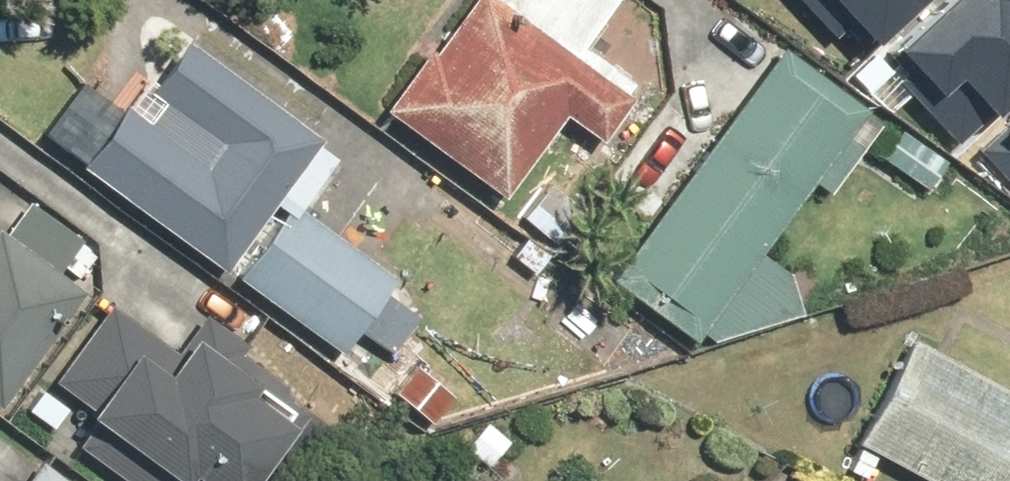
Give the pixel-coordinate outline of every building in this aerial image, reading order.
[(590,139),(635,79),(583,39),(613,0),(457,0),(373,111),(498,207),(565,120),(590,139)] [(867,36),(906,0),(834,0),(867,36)] [(887,70),(954,139),(1009,85),(1009,0),(924,0),(886,37),(903,54),(887,70)] [(128,65),(104,98),(64,122),(81,169),(221,271),(320,135),(183,36),(150,81),(128,65)] [(706,340),(788,326),(812,293),(762,256),(815,183),(835,198),(886,129),(782,52),(617,275),(706,340)] [(997,120),(1009,132),(1009,107),(997,120)] [(898,125),(878,155),(923,186),(944,156),(898,125)] [(997,153),(1009,166),(1009,141),(997,153)] [(95,251),(22,197),(0,227),(0,409),(90,288),(76,277),(95,251)] [(387,357),(429,297),(289,197),(231,279),(344,360),(360,337),(387,357)] [(197,314),(169,353),(99,304),(43,382),(181,480),(249,480),(293,419),(249,387),(265,364),(197,314)] [(911,337),(842,469),(864,480),(877,456),(925,480),(1009,480),(1009,389),(911,337)] [(20,480),(78,480),(39,453),(20,480)]
